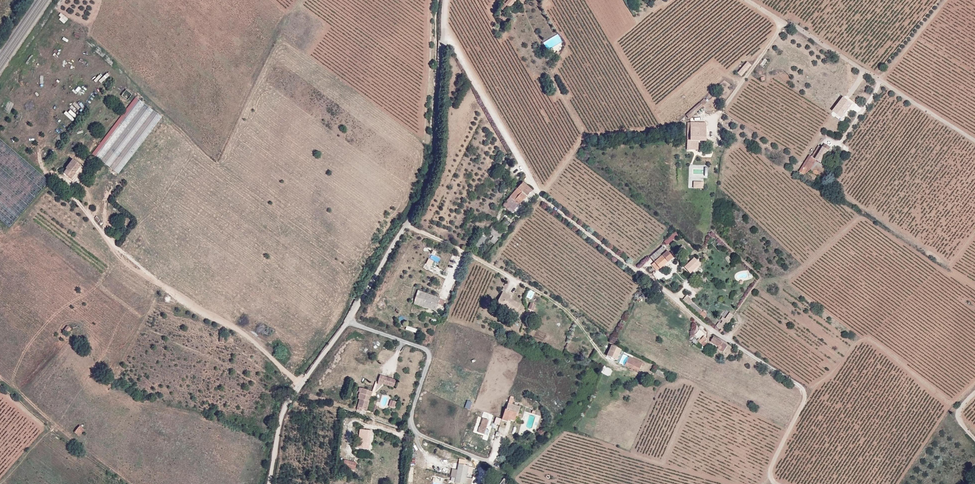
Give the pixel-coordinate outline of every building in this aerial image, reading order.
[(498,8),(503,13),(515,2),(514,0),(508,0),(504,4),(502,2),(498,8)] [(63,15),(59,19),(65,24),(69,20),(63,15)] [(738,63),(731,71),(738,77),(748,66),(744,62),(741,66),(738,63)] [(130,89),(123,83),(118,89),(124,95),(130,89)] [(832,108),(842,116),(855,101),(845,93),(832,108)] [(134,97),(88,151),(114,173),(160,120),(134,97)] [(700,99),(674,123),(677,126),(682,122),(693,113),(704,103),(700,99)] [(683,150),(688,150),(694,150),(694,146),(695,146),(695,142),(702,142),(702,123),(684,122),(683,148),(683,150)] [(816,145),(812,142),(805,153),(807,155),(815,160),(825,145),(819,141),(816,145)] [(797,171),(807,155),(805,153),(803,152),(793,168),(797,171)] [(67,179),(73,172),(70,170),(75,163),(67,156),(61,162),(63,164),(57,170),(67,179)] [(510,215),(516,208),(530,191),(522,183),(513,193),(501,207),(510,215)] [(503,219),(498,225),(502,228),(507,223),(503,219)] [(501,233),(493,227),(488,234),(491,237),(488,241),(493,244),(501,233)] [(677,230),(664,239),(667,243),(679,234),(677,230)] [(117,235),(111,231),(108,237),(114,241),(117,235)] [(477,233),(469,248),(478,252),(485,237),(477,233)] [(659,248),(646,260),(650,264),(663,253),(659,248)] [(650,264),(657,271),(660,268),(660,267),(669,259),(663,253),(650,264)] [(513,314),(517,304),(506,299),(508,296),(499,292),(493,306),(503,310),(504,306),(510,308),(508,312),(513,314)] [(438,302),(417,293),(412,306),(433,315),(436,307),(441,309),(443,305),(438,303),(438,302)] [(690,302),(685,296),(680,302),(701,320),(705,316),(701,312),(700,313),(691,304),(690,302)] [(725,312),(713,327),(720,332),(731,317),(725,312)] [(697,334),(693,337),(691,339),(696,344),(699,341),(697,340),(700,337),(697,334)] [(704,339),(711,344),(714,340),(707,335),(704,339)] [(606,361),(613,364),(617,355),(610,352),(606,361)] [(636,376),(639,368),(625,362),(621,370),(636,376)] [(387,390),(390,382),(378,378),(375,386),(387,390)] [(369,397),(370,395),(359,391),(357,396),(359,397),(356,403),(359,404),(362,394),(369,397)] [(356,411),(364,414),(369,397),(362,394),(359,404),(356,411)] [(507,420),(511,422),(516,408),(511,406),(513,401),(509,400),(508,405),(506,404),(504,410),(500,420),(506,422),(507,420)] [(79,424),(75,420),(69,427),(73,431),(79,424)] [(487,422),(481,420),(477,434),(483,436),(487,422)] [(80,435),(85,427),(80,424),(75,432),(80,435)] [(367,435),(356,434),(353,452),(365,453),(367,435)] [(512,460),(499,470),(501,471),(503,472),(504,473),(515,464),(512,460)] [(350,477),(353,466),(340,464),(338,475),(350,477)] [(455,468),(452,483),(464,483),(466,470),(455,468)]
